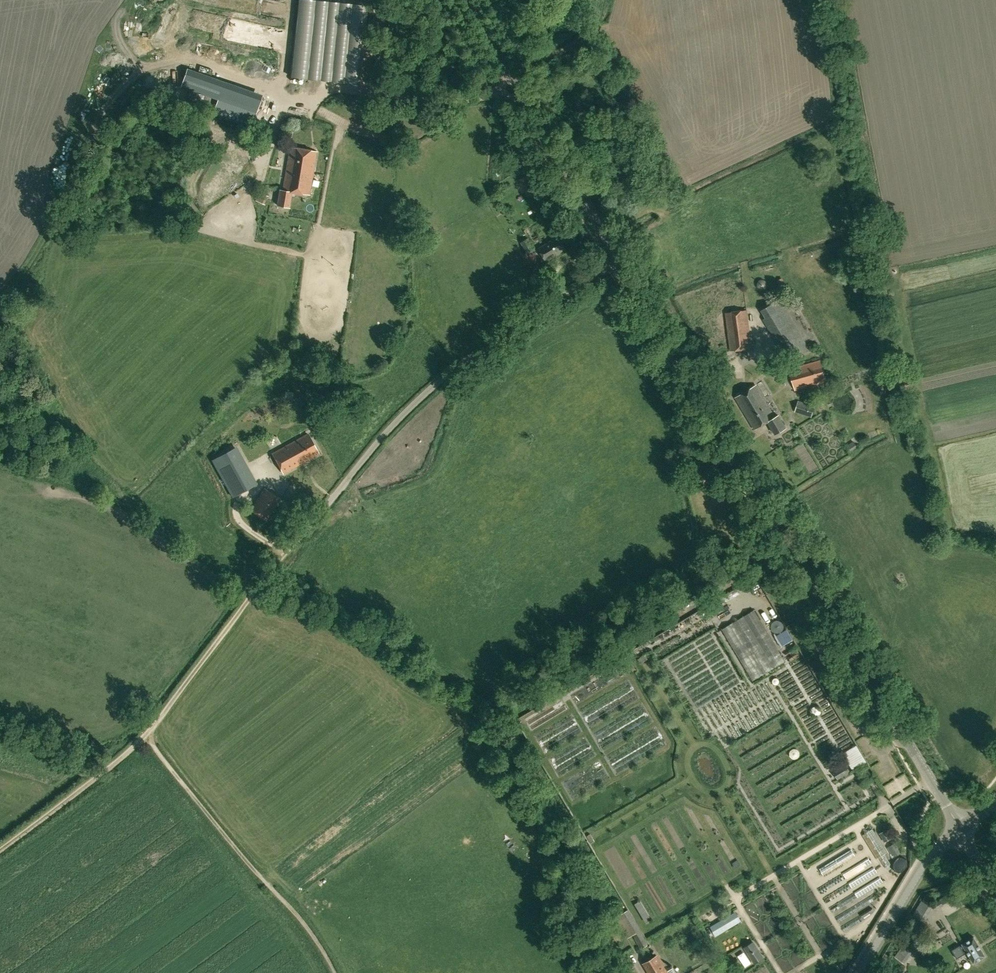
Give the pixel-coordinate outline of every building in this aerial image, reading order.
[(359,83),(368,5),(337,2),(329,79),(359,83)] [(258,63),(255,74),(279,81),(284,63),(276,61),(275,67),(258,63)] [(295,73),(291,88),(319,95),(323,80),(295,73)] [(231,87),(224,88),(223,82),(211,84),(214,102),(233,99),(231,87)] [(243,101),(262,107),(265,97),(246,91),(243,101)] [(317,151),(290,147),(283,190),(280,189),(278,205),(289,207),(292,192),(310,195),(317,151)] [(206,171),(199,174),(205,189),(212,186),(206,171)] [(636,172),(630,175),(634,182),(640,179),(636,172)] [(518,180),(527,195),(536,190),(527,175),(518,180)] [(565,249),(557,237),(539,249),(546,261),(565,249)] [(763,310),(767,317),(784,307),(780,300),(763,310)] [(731,350),(751,347),(746,310),(726,312),(731,350)] [(798,356),(810,349),(803,337),(784,349),(787,353),(794,349),(798,356)] [(789,368),(795,391),(826,382),(820,360),(789,368)] [(756,385),(735,397),(755,429),(768,422),(775,433),(786,427),(778,415),(775,417),(756,385)] [(815,405),(798,399),(795,411),(811,416),(815,405)] [(280,403),(258,412),(261,418),(283,410),(280,403)] [(218,427),(212,433),(220,441),(226,435),(218,427)] [(308,434),(273,453),(284,473),(319,453),(308,434)] [(240,446),(215,460),(235,494),(256,483),(245,464),(249,462),(240,446)] [(267,520),(281,499),(264,488),(250,509),(267,520)] [(785,661),(760,619),(755,610),(722,629),(753,680),(771,669),(785,661)] [(785,649),(798,643),(793,631),(779,637),(785,649)] [(734,738),(789,712),(782,698),(779,699),(773,686),(705,719),(713,735),(719,732),(727,748),(737,744),(734,738)] [(823,721),(811,726),(814,733),(826,728),(823,721)] [(847,752),(856,772),(871,766),(862,745),(847,752)] [(851,772),(846,763),(832,771),(838,780),(851,772)] [(892,838),(887,828),(879,833),(885,842),(892,838)] [(877,858),(879,857),(887,853),(872,829),(862,835),(877,858)] [(894,857),(903,852),(897,841),(887,847),(892,856),(893,855),(894,857)] [(855,856),(851,849),(819,868),(823,875),(855,856)] [(871,863),(868,858),(817,889),(821,894),(871,863)] [(887,867),(892,870),(895,864),(890,861),(887,867)] [(877,873),(874,867),(824,898),(827,903),(877,873)] [(883,882),(880,877),(829,907),(833,912),(883,882)] [(808,895),(815,893),(812,883),(805,885),(808,895)] [(935,910),(943,905),(940,900),(932,905),(935,910)] [(922,901),(913,915),(923,921),(931,907),(922,901)] [(641,948),(649,944),(644,936),(628,909),(615,917),(627,939),(633,935),(641,948)] [(709,927),(715,937),(742,921),(736,911),(709,927)] [(864,920),(861,916),(860,915),(841,927),(844,932),(864,920)] [(958,948),(964,957),(969,954),(974,963),(985,956),(974,937),(962,944),(963,945),(958,948)] [(764,958),(754,941),(744,947),(754,964),(764,958)] [(656,956),(644,963),(650,972),(667,972),(656,956)] [(832,964),(826,967),(829,972),(836,972),(832,964)]
